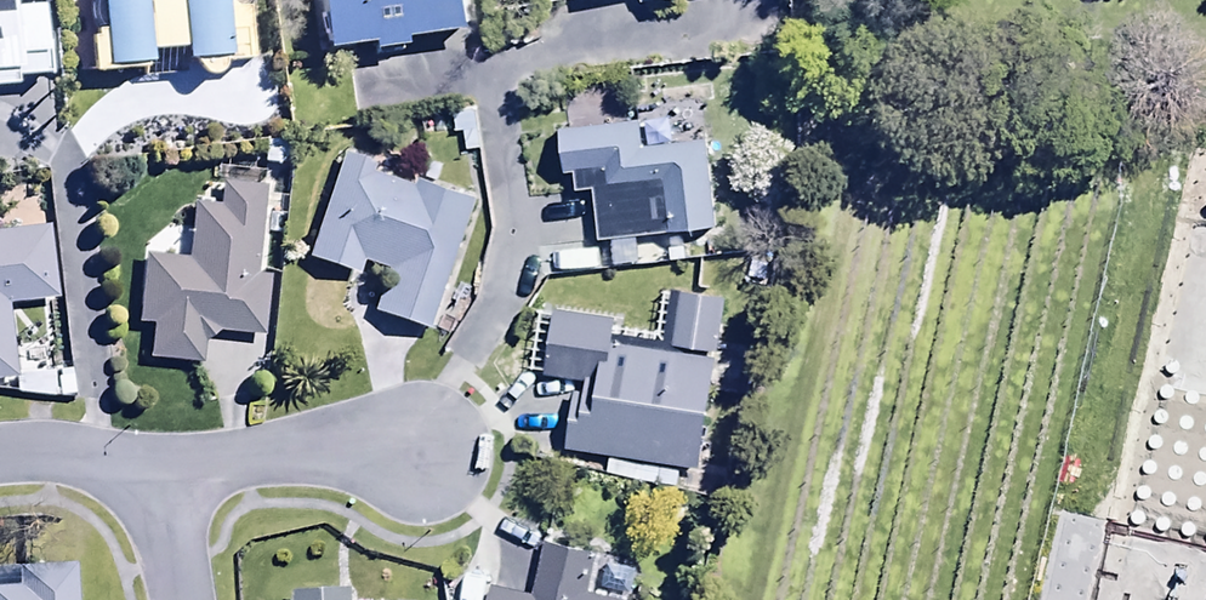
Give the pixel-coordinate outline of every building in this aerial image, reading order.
[(104,38),(92,39),(94,83),(144,80),(144,75),(150,75),(149,62),(184,60),(185,73),(246,69),(244,36),(227,37),(225,0),(101,0),(104,38)] [(327,57),(327,60),(371,54),(372,62),(405,57),(404,50),(471,41),(465,0),(312,0),(319,58),(327,57)] [(667,12),(690,8),(689,3),(705,0),(654,0),(667,12)] [(15,98),(14,84),(20,84),(15,1),(0,2),(0,98),(15,98)] [(61,48),(35,49),(36,87),(63,86),(61,48)] [(706,130),(667,135),(665,124),(614,130),(614,126),(622,125),(619,104),(570,109),(573,133),(557,134),(563,182),(574,181),(576,200),(591,198),(597,248),(717,235),(706,130)] [(420,186),(418,192),(379,178),(380,173),(344,160),(307,266),(356,284),(362,267),(388,276),(373,319),(431,340),(478,207),(420,186)] [(268,282),(255,281),(264,191),(223,187),(220,213),(192,210),(187,265),(142,260),(135,331),(150,332),(147,365),(201,370),(203,346),(217,339),(262,343),(268,282)] [(17,382),(9,312),(56,307),(49,233),(0,238),(0,384),(17,382)] [(724,303),(681,296),(672,354),(715,360),(724,303)] [(565,457),(608,463),(605,486),(714,500),(718,472),(700,470),(714,365),(610,350),(613,326),(554,318),(545,385),(584,390),(583,400),(573,399),(565,457)] [(596,560),(545,549),(533,599),(587,599),(596,560)] [(78,571),(17,573),(18,595),(0,596),(0,599),(79,599),(78,571)]
